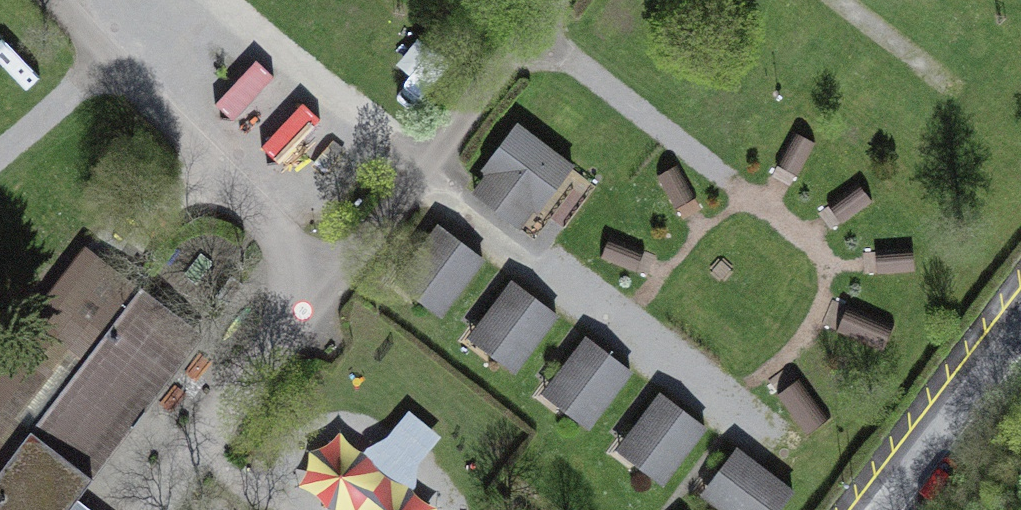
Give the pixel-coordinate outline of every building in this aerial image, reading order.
[(515,125),(483,166),(541,210),(573,169),(515,125)] [(441,226),(409,267),(429,283),(418,299),(439,315),(482,258),(441,226)] [(513,283),(482,324),(502,339),(490,355),(512,371),(555,314),(513,283)] [(75,501),(93,479),(79,468),(190,325),(142,288),(103,338),(69,311),(0,400),(0,443),(14,453),(75,501)] [(587,339),(556,380),(576,395),(564,411),(586,427),(629,370),(587,339)] [(661,395),(630,436),(650,451),(638,467),(660,483),(703,426),(661,395)] [(292,490),(334,509),(435,509),(442,494),(417,482),(444,426),(402,406),(381,451),(323,424),(292,490)] [(719,505),(727,509),(780,509),(793,494),(735,451),(719,472),(735,484),(719,505)] [(14,453),(0,472),(0,509),(87,509),(75,501),(14,453)]
